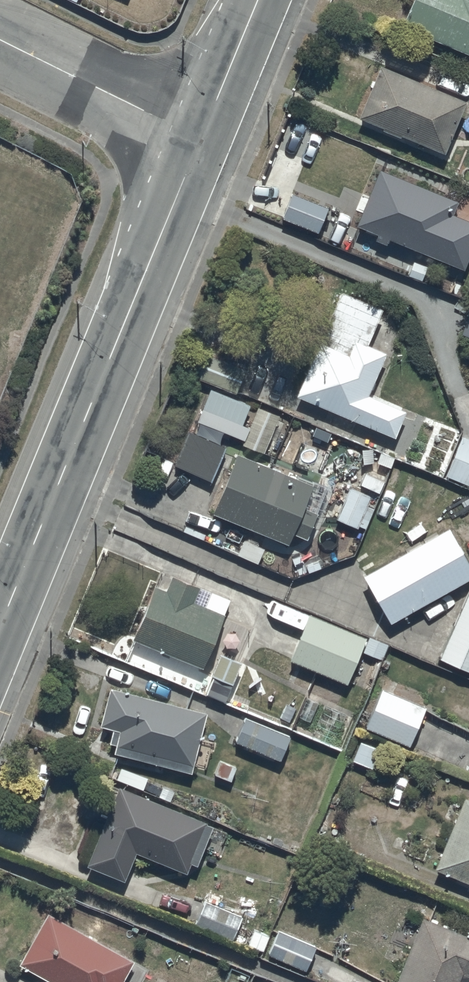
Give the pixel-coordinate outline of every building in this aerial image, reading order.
[(401,26),(468,51),(468,0),(411,0),(401,26)] [(465,98),(381,61),(358,112),(443,149),(465,98)] [(380,166),(357,223),(378,231),(376,237),(388,241),(390,236),(463,265),(468,250),(468,217),(452,210),(457,197),(380,166)] [(328,204),(292,191),(282,217),(334,236),(339,223),(323,217),(328,204)] [(343,288),(297,393),(350,416),(345,429),(379,444),(385,430),(394,434),(405,408),(368,391),(386,350),(366,341),(382,306),(343,288)] [(263,450),(277,413),(256,405),(242,442),(263,450)] [(462,434),(435,426),(430,440),(417,435),(410,455),(447,469),(445,474),(468,482),(468,437),(462,434)] [(312,481),(237,450),(212,510),(289,541),(294,530),(307,535),(317,510),(303,504),(312,481)] [(371,495),(350,483),(336,516),(358,526),(359,523),(365,526),(374,507),(367,503),(371,495)] [(449,524),(363,572),(391,620),(468,574),(468,560),(449,524)] [(153,582),(131,635),(201,663),(199,667),(232,681),(240,660),(221,652),(225,642),(214,638),(230,598),(211,590),(205,604),(193,599),(199,584),(172,573),(166,588),(153,582)] [(439,656),(468,668),(468,587),(439,656)] [(366,635),(308,610),(291,656),(347,680),(366,635)] [(207,710),(111,684),(101,723),(113,726),(109,740),(116,742),(114,749),(191,770),(207,710)] [(426,704),(382,686),(366,725),(409,744),(426,704)] [(290,734),(245,715),(235,739),(280,757),(290,734)] [(122,784),(86,862),(126,879),(138,849),(187,870),(192,859),(197,861),(213,823),(122,784)] [(435,865),(468,880),(468,795),(466,793),(435,865)] [(242,915),(205,899),(196,920),(232,936),(242,915)] [(48,908),(19,960),(57,981),(126,981),(122,979),(134,957),(48,908)] [(395,981),(468,981),(468,933),(421,915),(395,981)] [(315,944),(278,928),(267,952),(304,968),(315,944)]
